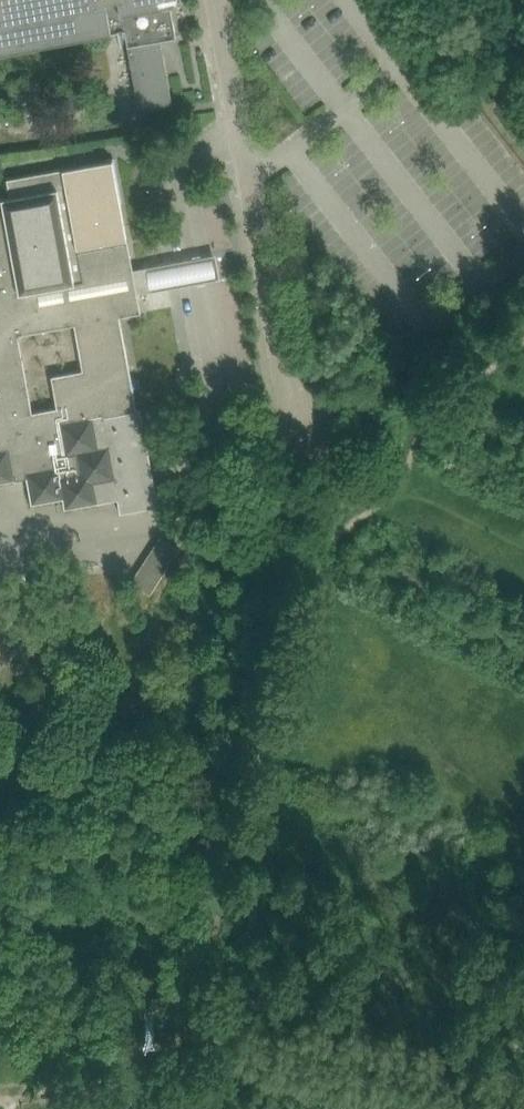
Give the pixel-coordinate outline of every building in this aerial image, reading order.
[(125,29),(128,45),(161,39),(177,36),(171,5),(179,3),(178,0),(0,0),(0,52),(125,29)] [(161,39),(128,45),(130,59),(139,108),(172,102),(164,53),(161,39)] [(11,196),(0,198),(0,482),(27,477),(32,503),(63,497),(65,508),(117,498),(120,514),(158,507),(141,409),(137,410),(120,316),(141,312),(138,292),(149,290),(145,268),(134,270),(121,202),(123,202),(115,157),(104,159),(105,160),(7,178),(11,196)] [(130,581),(149,594),(179,549),(160,536),(130,581)]
